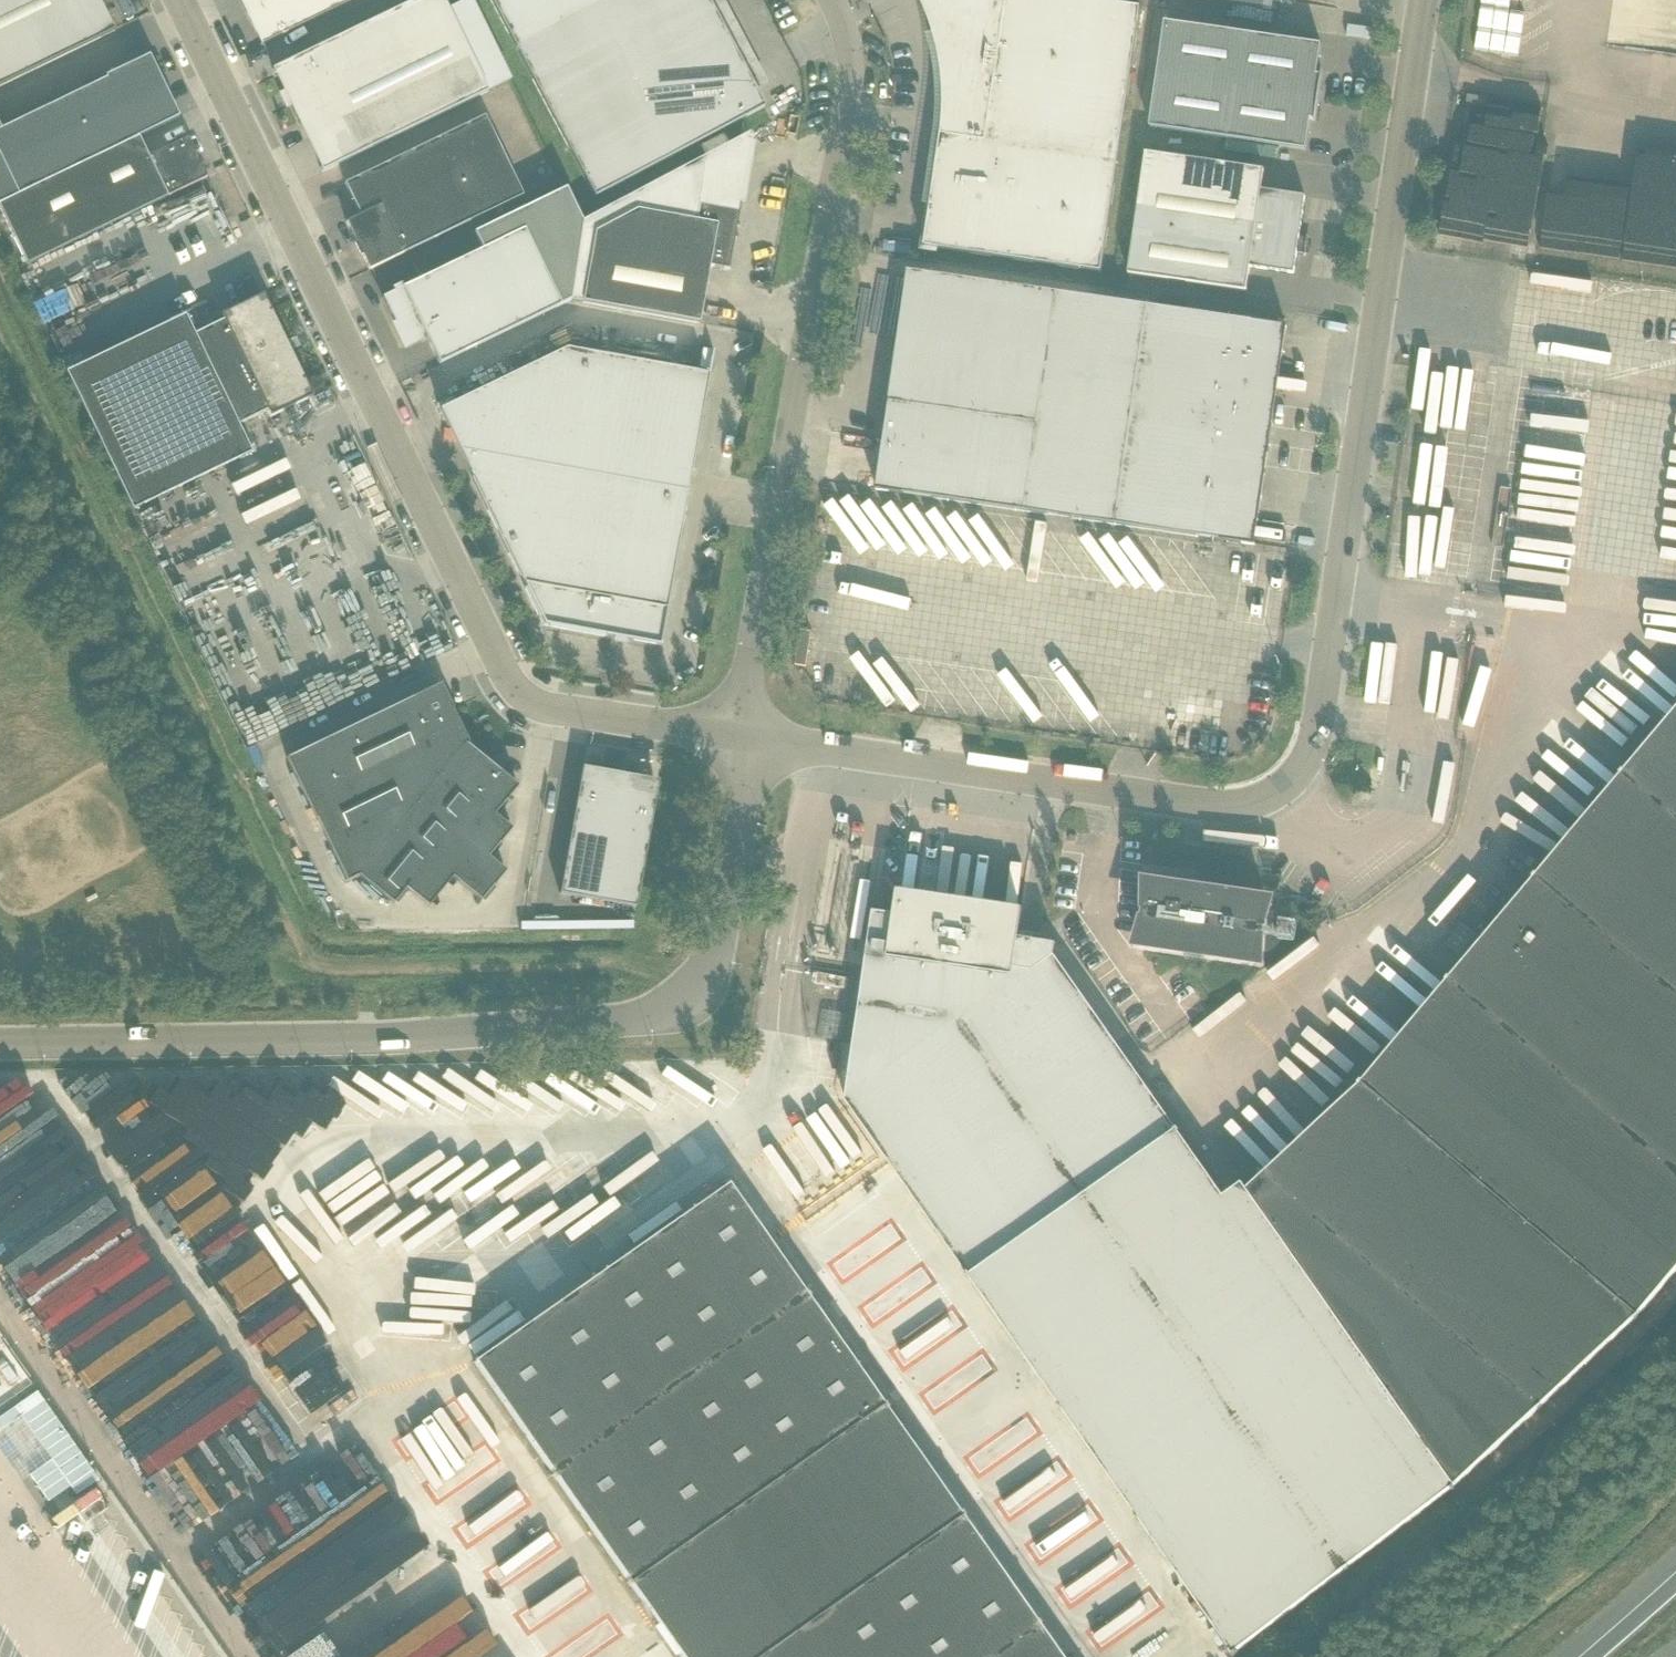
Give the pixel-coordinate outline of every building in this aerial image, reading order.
[(115,31),(100,0),(0,0),(0,86),(115,31)] [(255,9),(247,12),(261,42),(260,45),(261,46),(355,0),(250,0),(255,9)] [(314,118),(337,165),(487,92),(443,0),(417,0),(272,70),(274,74),(278,72),(303,124),(314,118)] [(516,49),(594,198),(764,108),(707,0),(490,0),(516,49)] [(986,141),(941,135),(925,247),(1102,273),(1141,8),(1119,5),(1120,0),(921,0),(923,6),(926,13),(932,11),(933,15),(946,11),(950,23),(943,25),(944,27),(947,43),(949,60),(949,76),(947,93),(943,116),(988,122),(986,141)] [(1315,121),(1316,122),(1323,75),(1322,74),(1322,75),(1317,75),(1322,45),(1165,22),(1151,127),(1306,150),(1311,120),(1315,120),(1315,121)] [(179,117),(178,114),(176,115),(148,58),(109,77),(108,75),(105,77),(106,79),(1,130),(0,128),(0,210),(27,265),(106,227),(206,178),(199,163),(197,164),(194,158),(196,157),(187,139),(148,157),(138,137),(179,117)] [(1469,95),(1467,106),(1487,109),(1488,98),(1469,95)] [(360,216),(346,223),(369,270),(523,196),(485,116),(345,184),(360,216)] [(1129,274),(1247,291),(1250,267),(1294,273),(1305,196),(1261,190),(1264,170),(1146,153),(1129,274)] [(383,298),(403,340),(423,330),(439,364),(561,305),(571,300),(581,231),(583,221),(566,187),(474,233),(482,250),(383,298)] [(581,231),(571,300),(582,302),(699,323),(709,267),(728,270),(738,213),(737,213),(699,206),(696,221),(636,210),(594,233),(581,231)] [(908,271),(877,489),(876,490),(1255,545),(1287,326),(908,271)] [(223,321),(194,335),(185,315),(65,373),(132,511),(252,454),(238,426),(267,412),(270,418),(313,397),(263,295),(220,315),(223,321)] [(543,626),(660,647),(684,516),(683,516),(691,470),(692,470),(709,375),(566,349),(439,410),(472,477),(471,478),(543,626)] [(345,881),(346,883),(358,877),(393,905),(406,889),(428,907),(451,878),(481,902),(506,872),(489,858),(512,829),(495,816),(518,787),(467,745),(468,743),(452,709),(453,709),(441,684),(288,758),(286,759),(345,881)] [(1057,945),(1046,943),(1041,936),(874,912),(846,1101),(1234,1655),(1252,1642),(1456,1485),(1638,1316),(1675,1272),(1675,710),(1361,1084),(1247,1190),(1243,1184),(1224,1197),(1055,956),(1057,945)] [(560,894),(636,907),(656,797),(579,783),(560,894)] [(987,874),(976,874),(975,903),(1015,905),(1017,855),(988,854),(987,874)] [(1140,943),(1259,960),(1268,904),(1148,886),(1140,943)] [(46,1140),(17,1097),(2,1106),(0,1103),(0,1170),(46,1140)] [(487,1381),(681,1656),(1059,1656),(986,1553),(728,1185),(474,1363),(487,1381)] [(124,1452),(142,1481),(202,1443),(206,1443),(204,1432),(234,1413),(231,1391),(230,1390),(224,1391),(171,1424),(163,1413),(137,1415),(136,1405),(188,1372),(186,1353),(210,1338),(180,1290),(180,1295),(156,1256),(120,1279),(113,1268),(101,1270),(33,1313),(34,1322),(125,1465),(124,1452)] [(159,1495),(174,1514),(189,1501),(174,1482),(159,1495)]
